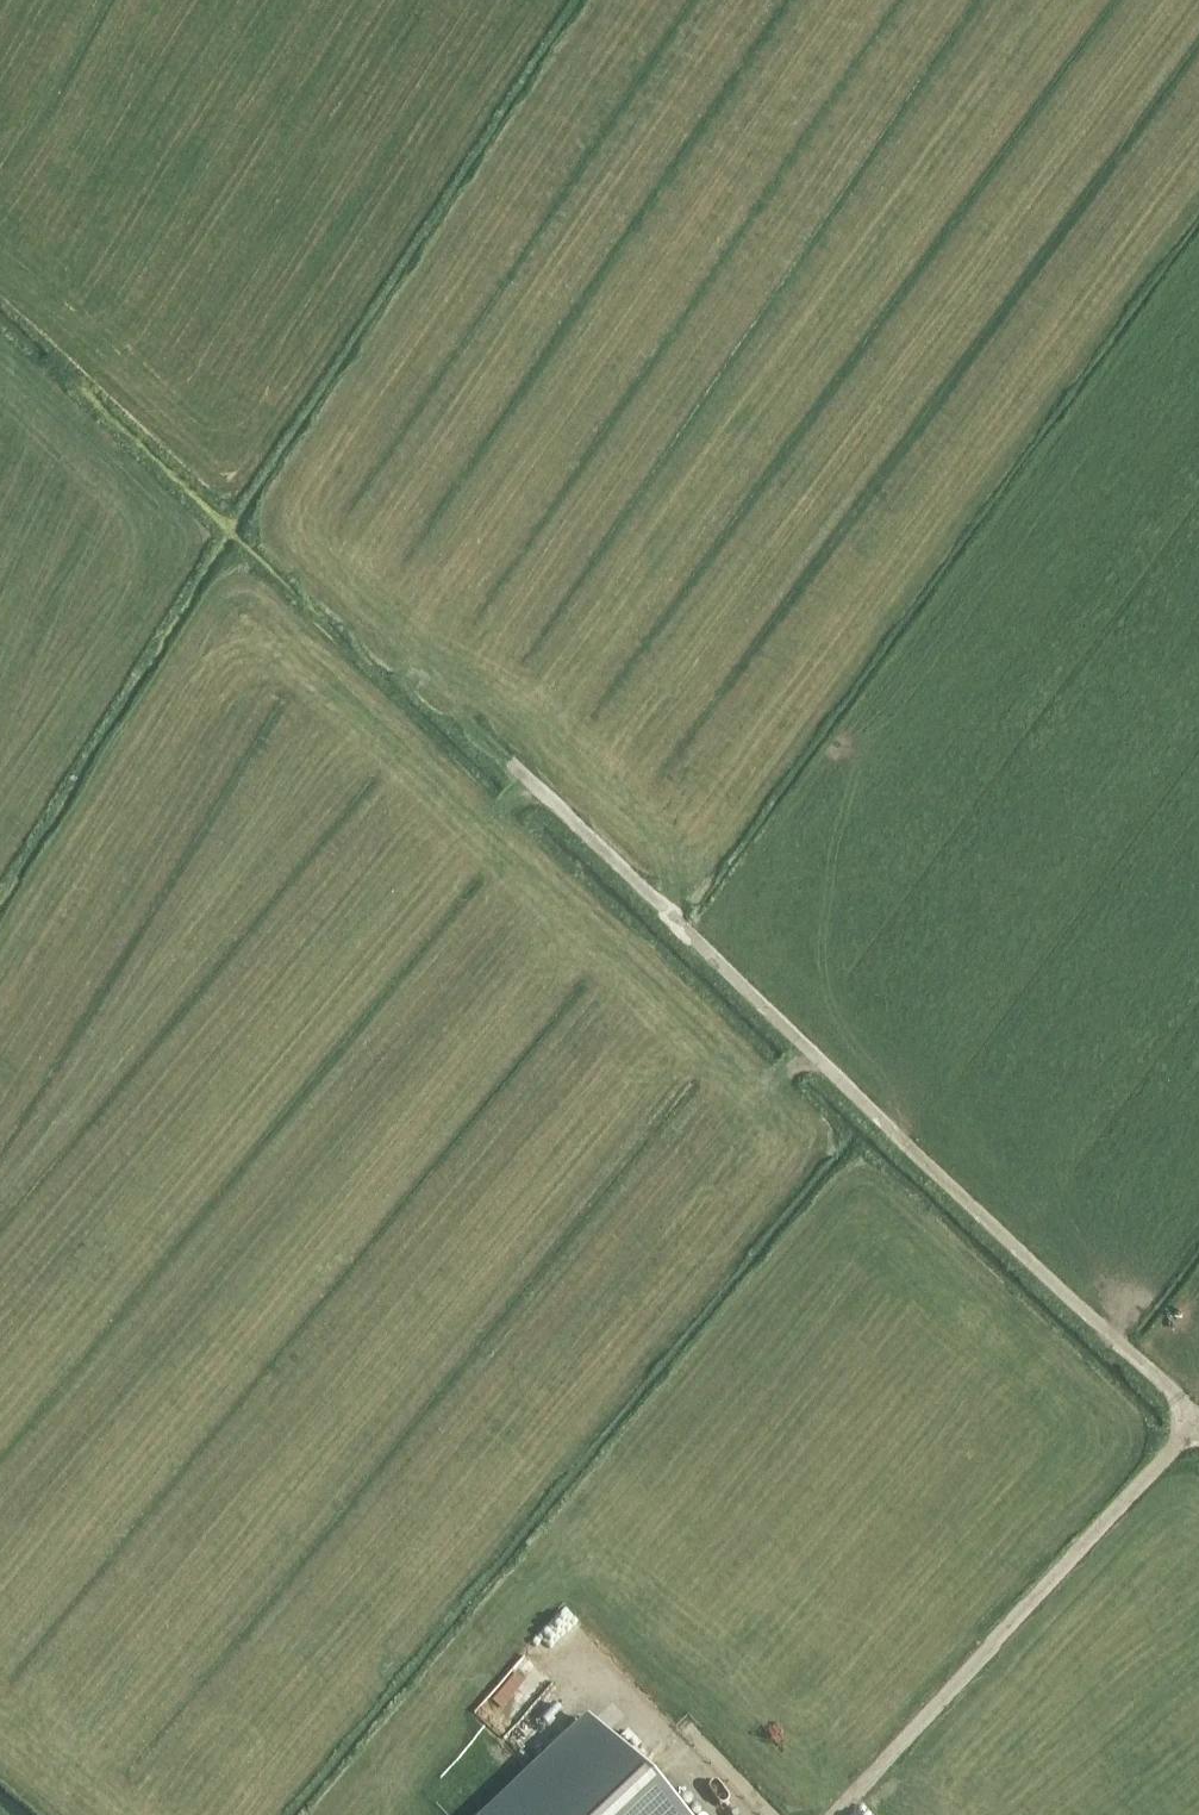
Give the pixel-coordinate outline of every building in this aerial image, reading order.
[(585,1722),(517,1789),(490,1814),(677,1814),(585,1722)]
